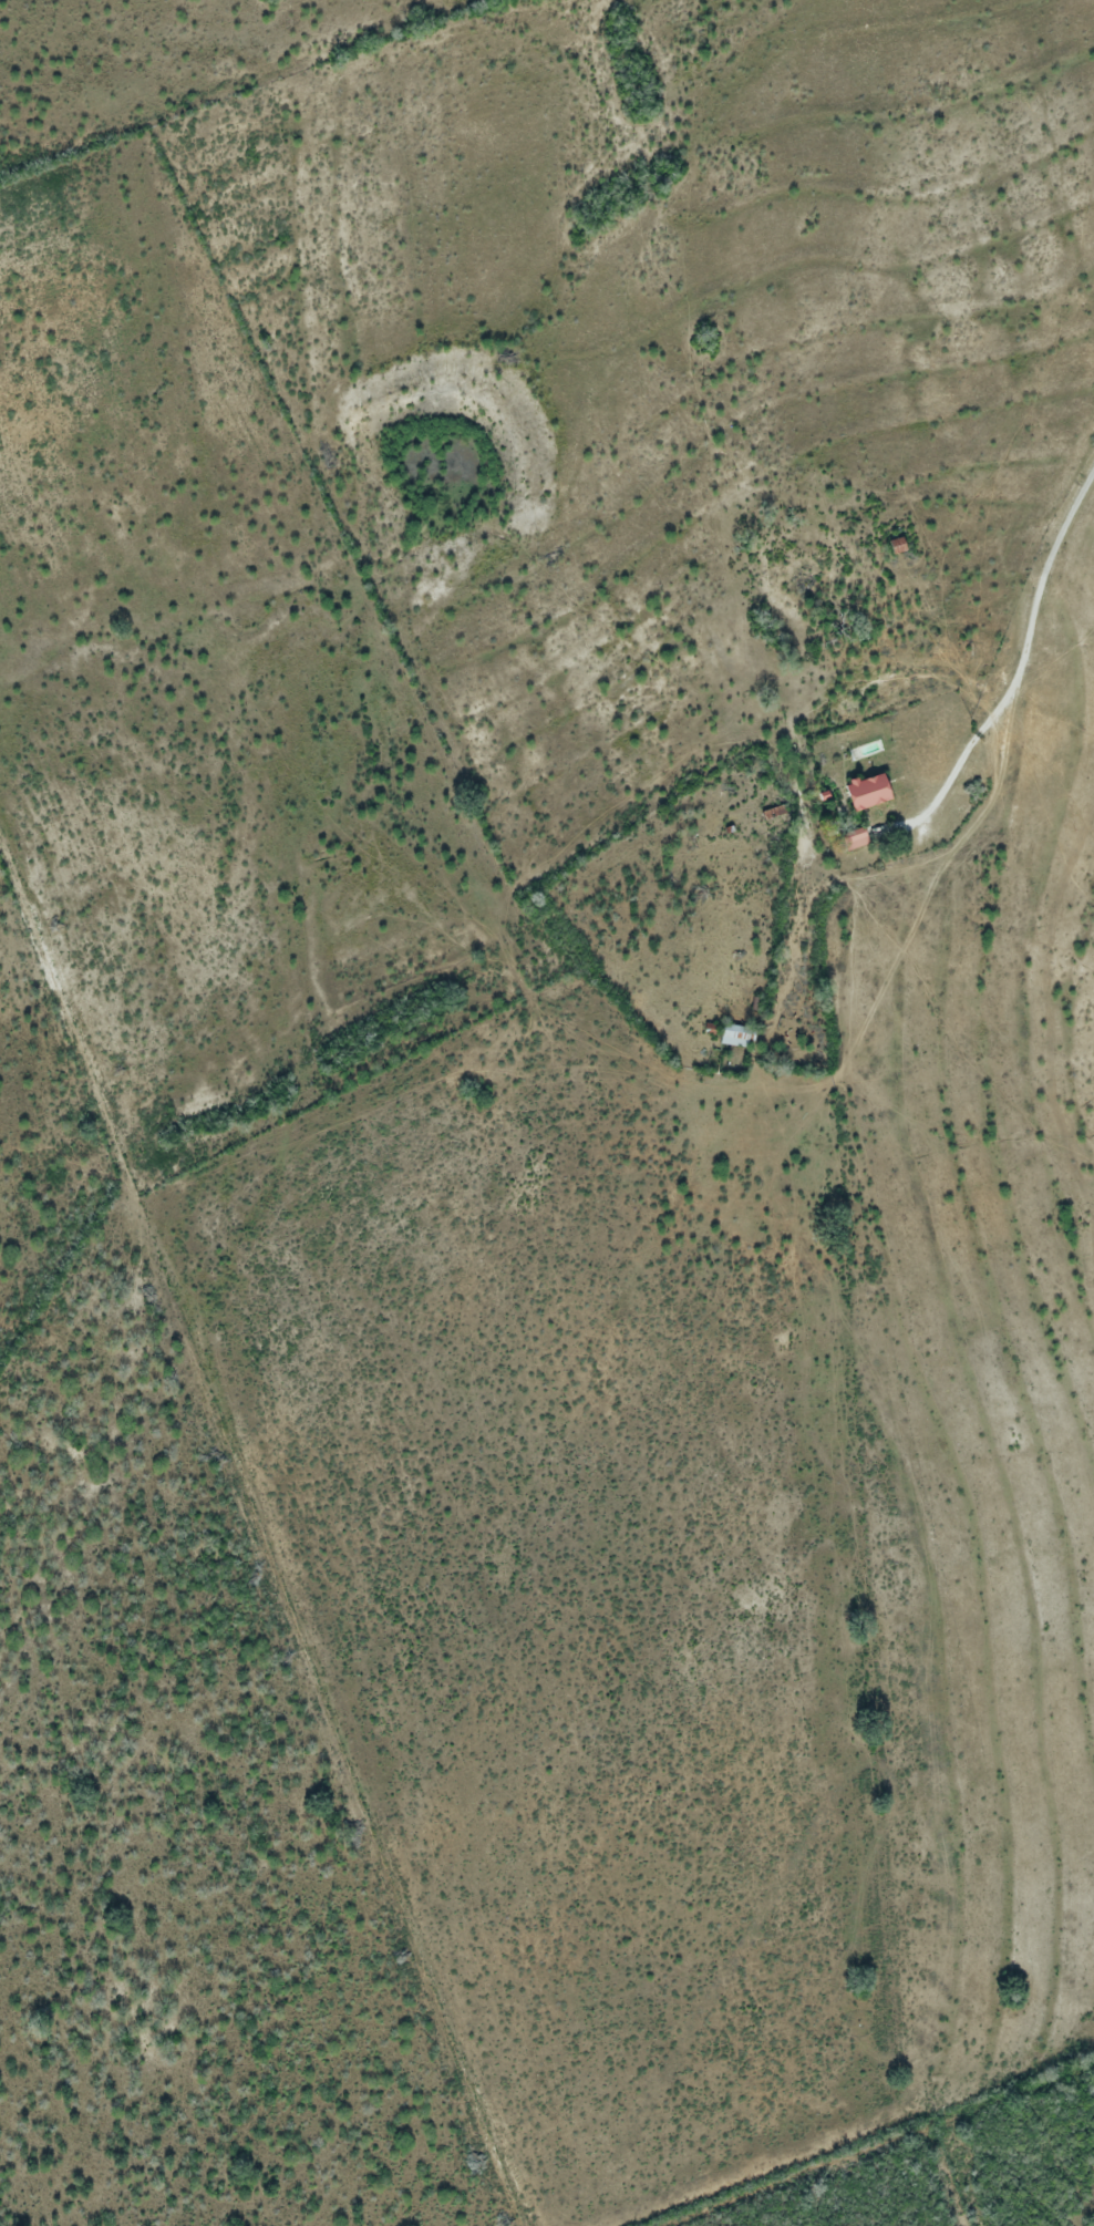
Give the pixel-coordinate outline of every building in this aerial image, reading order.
[(907,548),(902,535),(888,539),(892,553),(907,548)] [(846,782),(854,810),(892,797),(884,770),(846,782)] [(850,846),(867,843),(864,827),(846,831),(850,846)] [(754,1027),(723,1022),(719,1042),(750,1047),(754,1027)]
